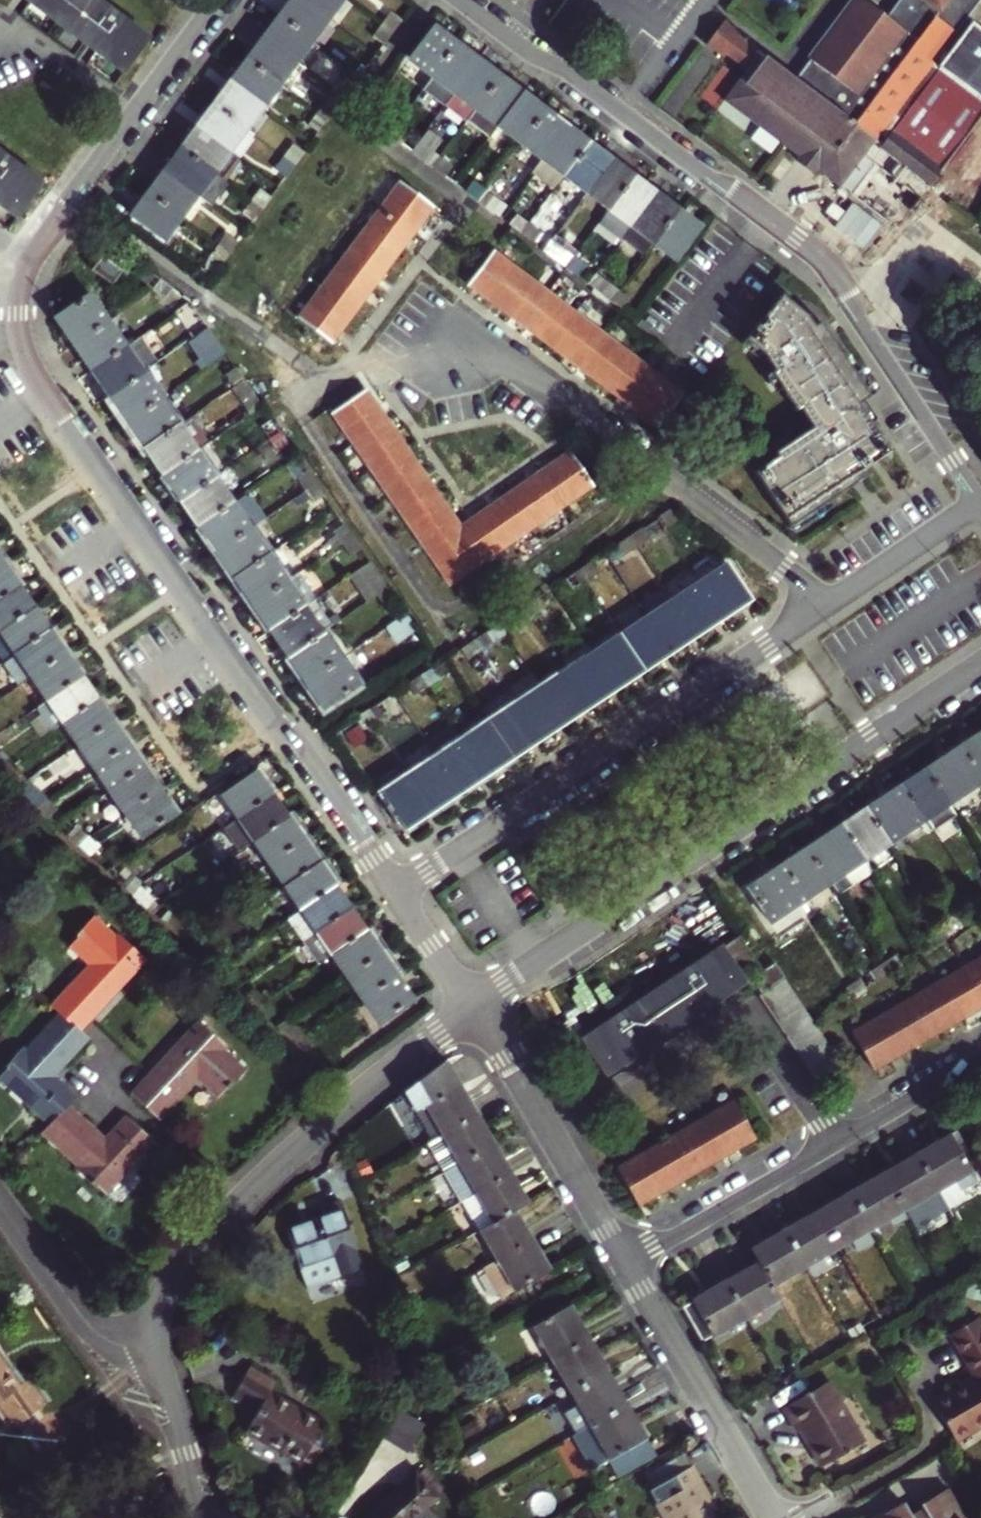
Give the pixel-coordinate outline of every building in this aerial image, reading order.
[(85,41),(91,45),(96,49),(123,69),(147,39),(94,0),(30,0),(85,41)] [(326,16),(305,0),(291,0),(280,15),(310,39),(319,45),(335,23),(326,16)] [(326,16),(338,0),(305,0),(326,16)] [(757,124),(792,150),(796,153),(803,152),(814,161),(815,168),(819,170),(837,184),(845,174),(888,206),(913,172),(927,183),(980,114),(980,27),(967,17),(979,0),(897,0),(885,15),(865,0),(852,0),(793,76),(737,35),(739,32),(721,18),(703,42),(720,55),(723,52),(749,71),(743,79),(738,75),(721,97),(757,124)] [(393,32),(402,20),(391,13),(383,24),(393,32)] [(310,39),(280,15),(263,37),(294,61),(303,67),(319,45),(310,39)] [(393,32),(383,24),(373,37),(383,44),(393,32)] [(433,74),(456,44),(434,28),(411,57),(402,68),(424,85),(433,74)] [(263,37),(247,59),(278,83),(287,89),(303,67),(294,61),(263,37)] [(456,91),(478,61),(456,44),(433,74),(424,85),(447,103),(456,91)] [(359,56),(350,69),(360,77),(368,64),(359,56)] [(278,83),(247,59),(230,82),(261,105),(278,83)] [(478,109),(501,78),(478,61),(456,91),(478,109)] [(360,77),(350,69),(341,81),(351,88),(360,77)] [(500,124),(522,94),(501,78),(478,109),(470,119),(490,136),(500,124)] [(334,91),(344,98),(351,88),(341,81),(334,91)] [(244,127),(261,105),(230,82),(214,104),(244,127)] [(326,102),(336,108),(344,98),(334,91),(326,102)] [(521,140),(543,110),(522,94),(500,124),(521,140)] [(326,102),(318,112),(328,120),(336,108),(326,102)] [(244,127),(214,104),(198,126),(228,148),(244,127)] [(566,127),(543,110),(521,140),(543,157),(566,127)] [(328,120),(318,112),(308,124),(318,132),(328,120)] [(388,133),(396,123),(384,114),(376,124),(388,133)] [(408,133),(396,123),(388,133),(400,142),(408,133)] [(238,156),(228,148),(198,126),(181,148),(211,172),(222,179),(238,156)] [(565,173),(587,143),(566,127),(543,157),(536,166),(548,174),(554,165),(565,173)] [(427,129),(419,140),(433,150),(441,141),(427,129)] [(411,151),(433,167),(441,157),(433,150),(419,140),(411,151)] [(588,191),(611,161),(587,143),(565,173),(588,191)] [(294,165),(304,153),(293,145),(284,157),(294,165)] [(165,170),(195,193),(211,172),(181,148),(165,170)] [(792,150),(787,155),(813,176),(819,170),(815,168),(814,161),(803,152),(796,153),(792,150)] [(17,213),(40,184),(0,154),(0,201),(17,213)] [(286,176),(294,165),(284,157),(275,169),(286,176)] [(441,157),(433,167),(445,176),(453,166),(441,157)] [(610,207),(633,177),(611,161),(588,191),(610,207)] [(148,192),(178,216),(195,193),(165,170),(148,192)] [(632,223),(654,194),(633,177),(610,207),(600,220),(623,236),(632,223)] [(473,181),(465,190),(476,199),(484,189),(473,181)] [(401,183),(380,210),(411,234),(431,207),(401,183)] [(505,206),(496,199),(484,189),(476,199),(490,209),(499,216),(505,206)] [(261,209),(270,196),(260,190),(251,202),(261,209)] [(178,216),(148,192),(132,214),(162,237),(178,216)] [(677,211),(654,194),(632,223),(623,236),(644,252),(654,240),(677,211)] [(252,222),(261,209),(251,202),(242,213),(252,222)] [(380,210),(360,237),(391,261),(411,234),(380,210)] [(677,211),(654,240),(675,256),(698,227),(677,211)] [(517,214),(509,224),(522,232),(528,223),(517,214)] [(541,232),(528,223),(522,232),(533,242),(541,232)] [(227,234),(218,246),(228,254),(237,242),(227,234)] [(543,249),(555,258),(566,266),(574,256),(577,251),(556,234),(543,249)] [(340,263),(372,287),(391,261),(360,237),(340,263)] [(228,254),(218,246),(209,257),(220,264),(228,254)] [(498,304),(521,273),(493,251),(469,282),(498,304)] [(122,270),(101,254),(91,269),(111,284),(122,270)] [(586,265),(574,256),(566,266),(578,275),(586,265)] [(340,263),(320,290),(352,314),(372,287),(340,263)] [(160,278),(148,269),(141,280),(152,288),(154,289),(160,278)] [(498,304),(524,323),(548,293),(521,273),(498,304)] [(617,289),(606,280),(595,273),(588,283),(598,290),(610,299),(617,289)] [(152,288),(165,298),(173,288),(160,278),(154,289),(152,288)] [(617,289),(610,299),(622,308),(630,298),(617,289)] [(332,340),(352,314),(320,290),(300,317),(332,340)] [(548,293),(524,323),(550,342),(574,312),(548,293)] [(782,293),(745,339),(764,354),(775,371),(772,373),(798,411),(801,408),(813,427),(777,452),(779,456),(756,472),(793,526),(854,485),(850,479),(855,475),(893,450),(860,402),(872,395),(831,334),(824,338),(821,333),(813,321),(808,314),(782,293)] [(75,342),(107,320),(89,294),(58,317),(75,342)] [(601,332),(574,312),(550,342),(577,363),(601,332)] [(189,322),(198,334),(208,327),(200,315),(189,322)] [(75,342),(93,369),(124,346),(107,320),(75,342)] [(206,346),(217,339),(208,327),(198,334),(206,346)] [(601,332),(577,363),(603,384),(628,353),(601,332)] [(124,346),(93,369),(111,394),(142,372),(155,364),(136,337),(124,346)] [(603,384),(630,403),(654,372),(628,353),(603,384)] [(225,375),(234,387),(244,380),(236,368),(225,375)] [(129,421),(161,398),(142,372),(111,394),(129,421)] [(654,372),(630,403),(659,424),(682,393),(654,372)] [(242,399),(253,392),(244,380),(234,387),(242,399)] [(335,412),(354,441),(384,419),(366,390),(335,412)] [(129,421),(146,447),(179,424),(161,398),(129,421)] [(164,473),(197,451),(207,443),(189,418),(179,424),(146,447),(164,473)] [(372,468),(403,445),(384,419),(354,441),(372,468)] [(261,427),(270,438),(280,431),(272,420),(261,427)] [(278,450),(288,443),(280,431),(270,438),(278,450)] [(372,468),(390,495),(423,474),(403,445),(372,468)] [(164,473),(182,498),(214,476),(197,451),(164,473)] [(539,474),(561,504),(590,485),(569,453),(539,474)] [(296,477),(304,490),(315,483),(307,470),(296,477)] [(423,474),(390,495),(410,523),(441,501),(423,474)] [(512,492),(534,523),(561,504),(539,474),(512,492)] [(199,524),(232,502),(214,476),(182,498),(199,524)] [(313,502),(323,495),(315,483),(304,490),(313,502)] [(534,523),(512,492),(485,510),(508,541),(534,523)] [(410,523),(428,550),(459,529),(441,501),(410,523)] [(199,524),(217,550),(250,528),(232,502),(199,524)] [(670,509),(657,517),(664,528),(676,520),(670,509)] [(459,529),(480,560),(508,541),(485,510),(459,529)] [(654,544),(668,534),(664,528),(657,517),(630,535),(637,546),(650,538),(654,544)] [(332,530),(341,542),(351,535),(343,523),(332,530)] [(235,576),(267,554),(250,528),(217,550),(235,576)] [(480,560),(459,529),(428,550),(450,581),(480,560)] [(349,554),(360,548),(351,535),(341,542),(349,554)] [(624,555),(637,546),(630,535),(617,544),(624,555)] [(235,576),(253,603),(285,580),(298,572),(280,546),(267,554),(235,576)] [(692,572),(699,582),(726,564),(719,554),(692,572)] [(734,559),(726,564),(737,581),(745,575),(734,559)] [(368,582),(376,594),(387,587),(379,575),(369,561),(334,585),(344,598),(368,582)] [(1,562),(0,562),(0,599),(18,586),(1,562)] [(597,573),(591,562),(578,570),(585,581),(597,573)] [(699,582),(720,615),(747,597),(737,581),(726,564),(699,582)] [(573,589),(585,581),(578,570),(565,579),(573,589)] [(271,629),(303,607),(316,598),(298,572),(285,580),(253,603),(271,629)] [(699,582),(673,600),(694,632),(720,615),(699,582)] [(34,609),(18,586),(0,599),(0,632),(2,631),(34,609)] [(384,606),(395,599),(387,587),(376,594),(384,606)] [(271,629),(288,654),(320,632),(333,623),(316,598),(303,607),(271,629)] [(673,600),(646,618),(667,650),(694,632),(673,600)] [(524,605),(511,614),(520,625),(531,617),(524,605)] [(17,653),(49,632),(34,609),(2,631),(17,653)] [(403,632),(414,625),(405,612),(394,619),(403,632)] [(646,618),(620,634),(642,667),(667,650),(646,618)] [(485,631),(472,639),(480,651),(494,643),(485,631)] [(32,675),(64,653),(49,632),(17,653),(32,675)] [(306,679),(338,657),(320,632),(288,654),(306,679)] [(594,652),(615,684),(642,667),(620,634),(594,652)] [(468,658),(480,651),(472,639),(462,647),(468,658)] [(588,702),(615,684),(594,652),(567,670),(588,702)] [(80,676),(64,653),(32,675),(48,698),(80,676)] [(338,657),(306,679),(325,707),(356,685),(338,657)] [(439,678),(432,667),(420,675),(427,685),(439,678)] [(564,719),(588,702),(567,670),(542,687),(564,719)] [(413,695),(427,685),(420,675),(407,683),(413,695)] [(37,706),(53,729),(64,721),(96,699),(80,676),(48,698),(37,706)] [(537,736),(564,719),(542,687),(516,704),(537,736)] [(79,744),(112,721),(96,699),(64,721),(79,744)] [(379,702),(368,710),(375,720),(387,713),(379,702)] [(489,722),(511,754),(537,736),(516,704),(489,722)] [(361,729),(375,720),(368,710),(355,718),(361,729)] [(95,766),(127,744),(112,721),(79,744),(95,766)] [(489,722),(463,739),(485,771),(511,754),(489,722)] [(961,746),(980,777),(980,733),(961,746)] [(437,756),(459,788),(485,771),(463,739),(437,756)] [(110,789),(143,767),(127,744),(95,766),(110,789)] [(961,746),(925,770),(946,803),(980,780),(980,777),(961,746)] [(437,756),(411,774),(432,806),(459,788),(437,756)] [(0,765),(0,773),(7,779),(16,788),(27,779),(17,769),(15,771),(5,762),(4,761),(0,765)] [(143,767),(110,789),(126,811),(158,789),(143,767)] [(946,803),(925,770),(902,785),(924,818),(933,832),(956,817),(946,803)] [(239,817),(270,796),(254,773),(224,794),(239,817)] [(405,824),(432,806),(411,774),(384,792),(405,824)] [(924,818),(902,785),(865,810),(866,810),(887,843),(924,818)] [(35,789),(27,798),(38,808),(46,799),(35,789)] [(158,789),(126,811),(142,835),(175,813),(158,789)] [(255,841),(287,819),(270,796),(239,817),(223,828),(239,852),(255,841)] [(46,799),(38,808),(48,817),(56,808),(46,799)] [(866,810),(865,810),(842,825),(843,826),(865,857),(887,843),(866,810)] [(270,862),(301,841),(287,819),(255,841),(270,862)] [(843,826),(842,825),(807,848),(839,896),(874,872),(865,857),(843,826)] [(79,846),(87,836),(76,826),(68,836),(79,846)] [(98,846),(87,836),(79,846),(90,856),(98,846)] [(286,886),(317,864),(301,841),(270,862),(286,886)] [(839,896),(807,848),(783,864),(815,912),(839,896)] [(132,895),(141,886),(149,879),(140,865),(128,871),(120,859),(105,870),(132,895)] [(302,909),(333,887),(317,864),(286,886),(302,909)] [(815,912),(783,864),(746,889),(777,937),(815,912)] [(151,895),(141,886),(132,895),(142,904),(151,895)] [(349,909),(333,887),(302,909),(287,919),(302,942),(349,909)] [(334,954),(365,933),(349,909),(302,942),(318,965),(334,954)] [(171,930),(179,921),(168,911),(160,920),(171,930)] [(79,1031),(90,1021),(146,960),(117,932),(115,935),(94,915),(75,935),(77,937),(73,941),(93,959),(88,964),(51,1004),(59,1011),(79,1031)] [(190,931),(182,923),(179,921),(171,930),(181,940),(190,931)] [(940,924),(940,923),(928,931),(936,943),(948,935),(940,924)] [(365,933),(334,954),(349,976),(380,955),(365,933)] [(722,949),(721,948),(581,1040),(602,1072),(638,1048),(709,1001),(742,979),(741,978),(758,967),(739,938),(722,949)] [(876,953),(882,963),(890,974),(902,966),(894,954),(889,957),(883,948),(876,953)] [(211,950),(203,959),(214,970),(223,960),(211,950)] [(364,998),(395,977),(380,955),(349,976),(364,998)] [(966,968),(980,994),(980,959),(966,968)] [(223,960),(214,970),(224,979),(233,970),(225,962),(223,960)] [(773,962),(749,978),(753,984),(759,993),(784,978),(773,962)] [(890,974),(882,963),(870,970),(878,983),(890,974)] [(959,1019),(980,1006),(980,994),(966,968),(938,984),(959,1019)] [(395,977),(364,998),(380,1021),(411,1000),(395,977)] [(792,992),(784,978),(759,993),(769,1008),(792,992)] [(858,979),(858,978),(845,987),(852,998),(853,1000),(854,999),(866,991),(858,979)] [(910,1000),(931,1036),(959,1019),(938,984),(910,1000)] [(255,1008),(264,999),(253,989),(245,998),(255,1008)] [(801,1005),(792,992),(769,1008),(777,1021),(801,1005)] [(264,999),(255,1008),(267,1018),(275,1009),(265,1000),(264,999)] [(910,1000),(880,1018),(901,1053),(931,1036),(910,1000)] [(785,1032),(809,1016),(801,1005),(777,1021),(785,1032)] [(75,1094),(66,1086),(54,1074),(87,1038),(79,1031),(59,1011),(25,1047),(23,1046),(5,1065),(7,1067),(2,1071),(27,1094),(22,1099),(48,1124),(68,1102),(75,1094)] [(795,1046),(818,1029),(815,1025),(809,1016),(785,1032),(795,1046)] [(850,1036),(871,1071),(901,1053),(880,1018),(850,1036)] [(196,1020),(147,1073),(129,1092),(160,1121),(197,1080),(203,1074),(221,1092),(225,1088),(228,1090),(246,1070),(224,1051),(227,1048),(196,1020)] [(293,1026),(285,1035),(296,1045),(304,1036),(293,1026)] [(803,1058),(826,1042),(818,1029),(795,1046),(803,1058)] [(315,1046),(306,1038),(304,1036),(296,1045),(307,1055),(315,1046)] [(811,1070),(834,1055),(826,1042),(803,1058),(811,1070)] [(842,1067),(834,1055),(811,1070),(820,1083),(842,1067)] [(431,1140),(476,1115),(446,1063),(447,1062),(446,1060),(443,1062),(404,1093),(431,1140)] [(105,1136),(68,1102),(48,1124),(41,1132),(78,1166),(75,1169),(94,1187),(97,1184),(101,1188),(124,1165),(129,1169),(155,1143),(125,1115),(112,1128),(105,1136)] [(754,1137),(735,1102),(704,1120),(725,1154),(754,1137)] [(493,1144),(476,1115),(431,1140),(427,1143),(444,1172),(458,1164),(493,1144)] [(676,1137),(695,1172),(725,1154),(704,1120),(676,1137)] [(948,1135),(916,1154),(937,1189),(952,1181),(958,1191),(976,1181),(948,1135)] [(676,1137),(649,1153),(668,1188),(695,1172),(676,1137)] [(493,1144),(458,1164),(444,1172),(460,1201),(509,1173),(493,1144)] [(668,1188),(649,1153),(617,1171),(637,1206),(668,1188)] [(916,1154),(882,1173),(903,1209),(937,1189),(916,1154)] [(509,1173),(460,1201),(478,1231),(513,1211),(526,1202),(509,1173)] [(891,1227),(907,1217),(903,1209),(882,1173),(849,1193),(869,1228),(885,1219),(891,1227)] [(849,1193),(816,1212),(837,1247),(869,1228),(849,1193)] [(285,1229),(300,1269),(305,1267),(310,1281),(338,1271),(340,1276),(361,1268),(355,1249),(357,1248),(340,1201),(320,1208),(323,1216),(285,1229)] [(530,1241),(513,1211),(478,1231),(495,1261),(530,1241)] [(837,1247),(816,1212),(784,1231),(804,1265),(837,1247)] [(804,1265),(784,1231),(752,1250),(759,1263),(771,1284),(804,1265)] [(530,1241),(495,1261),(512,1290),(548,1270),(530,1241)] [(759,1263),(727,1281),(747,1316),(779,1298),(771,1284),(759,1263)] [(727,1281),(680,1308),(700,1343),(747,1316),(727,1281)] [(532,1327),(551,1359),(587,1338),(568,1306),(532,1327)] [(980,1416),(980,1326),(978,1321),(952,1336),(976,1377),(979,1382),(968,1389),(965,1384),(933,1402),(951,1431),(967,1422),(968,1424),(980,1416)] [(551,1359),(570,1392),(606,1371),(587,1338),(551,1359)] [(13,1427),(45,1404),(26,1378),(17,1384),(0,1359),(0,1409),(13,1427)] [(257,1411),(248,1429),(302,1461),(312,1442),(323,1422),(300,1409),(297,1413),(287,1407),(289,1402),(270,1391),(276,1381),(249,1366),(232,1396),(257,1411)] [(564,1411),(575,1434),(577,1432),(590,1425),(625,1405),(606,1371),(570,1392),(578,1404),(564,1411)] [(979,1382),(976,1377),(965,1384),(968,1389),(979,1382)] [(865,1441),(829,1381),(783,1407),(798,1433),(805,1429),(814,1443),(810,1445),(822,1466),(865,1441)] [(297,1413),(300,1409),(289,1402),(287,1407),(297,1413)] [(625,1405),(590,1425),(609,1459),(644,1439),(625,1405)] [(403,1409),(389,1436),(411,1448),(426,1421),(403,1409)] [(968,1424),(973,1432),(980,1427),(980,1416),(968,1424)] [(967,1422),(951,1431),(952,1433),(968,1424),(967,1422)] [(968,1424),(952,1433),(957,1441),(973,1432),(968,1424)] [(312,1442),(302,1461),(312,1467),(323,1448),(312,1442)] [(678,1456),(649,1473),(657,1486),(686,1469),(678,1456)] [(687,1468),(686,1469),(657,1486),(650,1490),(666,1517),(709,1517),(700,1502),(706,1499),(687,1468)] [(418,1472),(436,1494),(440,1491),(422,1469),(418,1472)] [(363,1517),(428,1517),(423,1511),(438,1498),(436,1494),(418,1472),(416,1470),(363,1517)] [(946,1488),(919,1504),(922,1510),(911,1516),(902,1501),(873,1517),(963,1517),(946,1488)] [(22,1517),(38,1517),(42,1512),(29,1503),(20,1517),(22,1517)] [(88,1509),(82,1517),(102,1517),(88,1509)]
